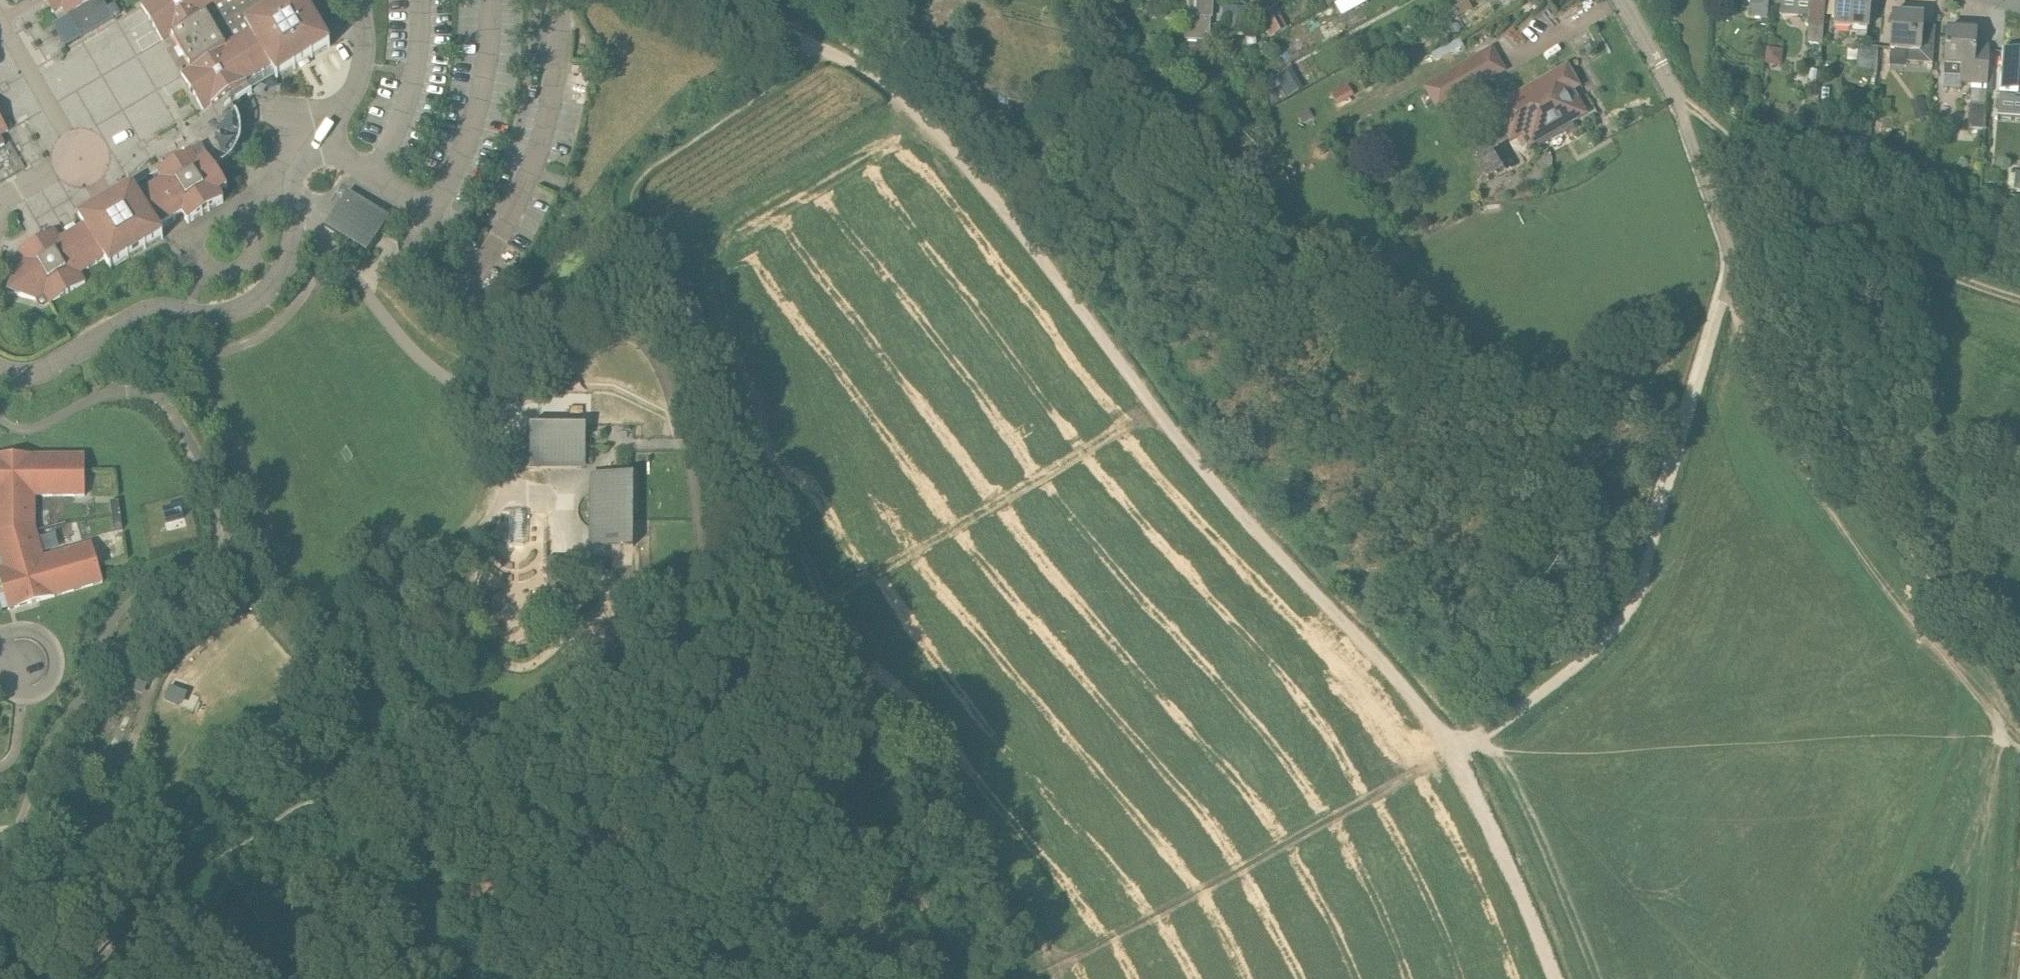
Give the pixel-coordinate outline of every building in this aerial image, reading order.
[(53,13),(62,8),(67,17),(70,15),(95,0),(45,0),(53,13)] [(84,38),(116,19),(105,0),(95,0),(70,15),(83,36),(84,38)] [(141,6),(162,41),(171,36),(191,69),(181,75),(202,110),(211,105),(212,106),(247,85),(247,84),(271,70),(276,79),(330,48),(302,0),(150,0),(141,6)] [(1196,11),(1186,11),(1185,40),(1209,41),(1211,18),(1213,18),(1213,0),(1197,0),(1196,11)] [(1282,1),(1282,0),(1251,0),(1260,15),(1282,1)] [(1338,19),(1370,0),(1346,0),(1331,8),(1338,19)] [(1505,12),(1527,0),(1498,0),(1505,12)] [(1769,0),(1750,0),(1749,18),(1767,19),(1769,0)] [(1823,27),(1825,0),(1781,0),(1780,15),(1809,17),(1808,26),(1807,43),(1822,44),(1823,27)] [(1869,0),(1837,0),(1834,27),(1850,29),(1849,35),(1866,36),(1869,0)] [(1455,9),(1459,17),(1472,10),(1468,2),(1455,9)] [(1258,16),(1271,38),(1289,27),(1276,5),(1260,15),(1258,16)] [(1246,17),(1246,6),(1223,6),(1223,16),(1229,16),(1228,36),(1244,36),(1245,16),(1246,17)] [(83,36),(70,15),(67,17),(54,24),(67,46),(83,36)] [(1932,66),(1934,32),(1921,31),(1922,17),(1892,15),(1889,58),(1906,59),(1905,64),(1932,66)] [(1256,30),(1245,31),(1247,46),(1257,45),(1256,30)] [(1988,87),(1990,51),(1976,50),(1977,33),(1947,32),(1943,88),(1961,89),(1962,85),(1988,87)] [(1236,52),(1226,46),(1220,56),(1231,62),(1236,52)] [(1875,76),(1877,50),(1859,48),(1857,74),(1875,76)] [(2019,59),(2019,53),(2001,51),(1998,94),(2016,95),(2017,90),(2019,91),(2019,59)] [(1458,95),(1485,80),(1474,61),(1447,76),(1458,95)] [(1282,69),(1269,76),(1275,87),(1288,80),(1282,69)] [(1574,83),(1566,69),(1505,104),(1529,148),(1582,118),(1583,120),(1598,112),(1587,93),(1577,99),(1573,92),(1583,87),(1579,80),(1574,83)] [(1348,84),(1332,94),(1338,105),(1355,96),(1348,84)] [(1984,130),(1987,91),(1971,90),(1968,129),(1984,130)] [(1929,115),(1925,102),(1912,106),(1916,119),(1929,115)] [(112,134),(108,136),(113,148),(139,138),(128,111),(107,120),(112,134)] [(1200,132),(1191,129),(1188,138),(1196,141),(1200,132)] [(1868,139),(1858,139),(1858,149),(1868,150),(1868,139)] [(136,194),(132,184),(78,216),(83,225),(59,239),(53,230),(18,251),(23,260),(14,265),(7,293),(35,301),(44,296),(49,304),(85,284),(79,275),(104,260),(109,269),(163,238),(157,229),(182,215),(187,224),(223,203),(218,194),(227,189),(206,153),(197,158),(192,149),(156,170),(162,179),(136,194)] [(1276,175),(1263,182),(1270,195),(1283,188),(1276,175)] [(367,254),(390,216),(348,191),(326,229),(367,254)] [(585,470),(586,425),(531,425),(530,469),(585,470)] [(0,453),(0,558),(2,565),(0,566),(0,578),(10,611),(111,581),(100,541),(45,553),(37,524),(38,495),(91,492),(90,451),(0,453)] [(635,471),(591,472),(592,505),(592,546),(636,545),(635,471)] [(563,558),(548,558),(548,578),(563,578),(563,558)] [(4,594),(0,595),(0,606),(2,612),(8,610),(4,594)]
